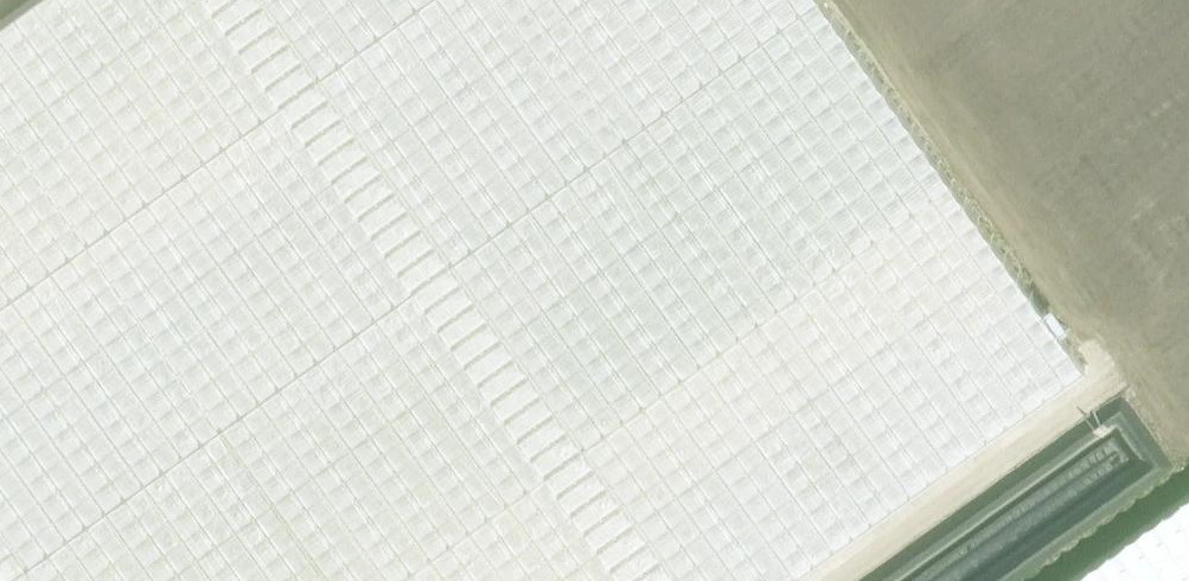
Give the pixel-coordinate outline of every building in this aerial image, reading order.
[(0,20),(0,565),(11,580),(783,580),(1085,365),(1075,351),(823,0),(28,0),(0,20)] [(1186,495),(1153,518),(1114,546),(1076,573),(1065,580),(1188,580),(1188,492),(1186,495)]
